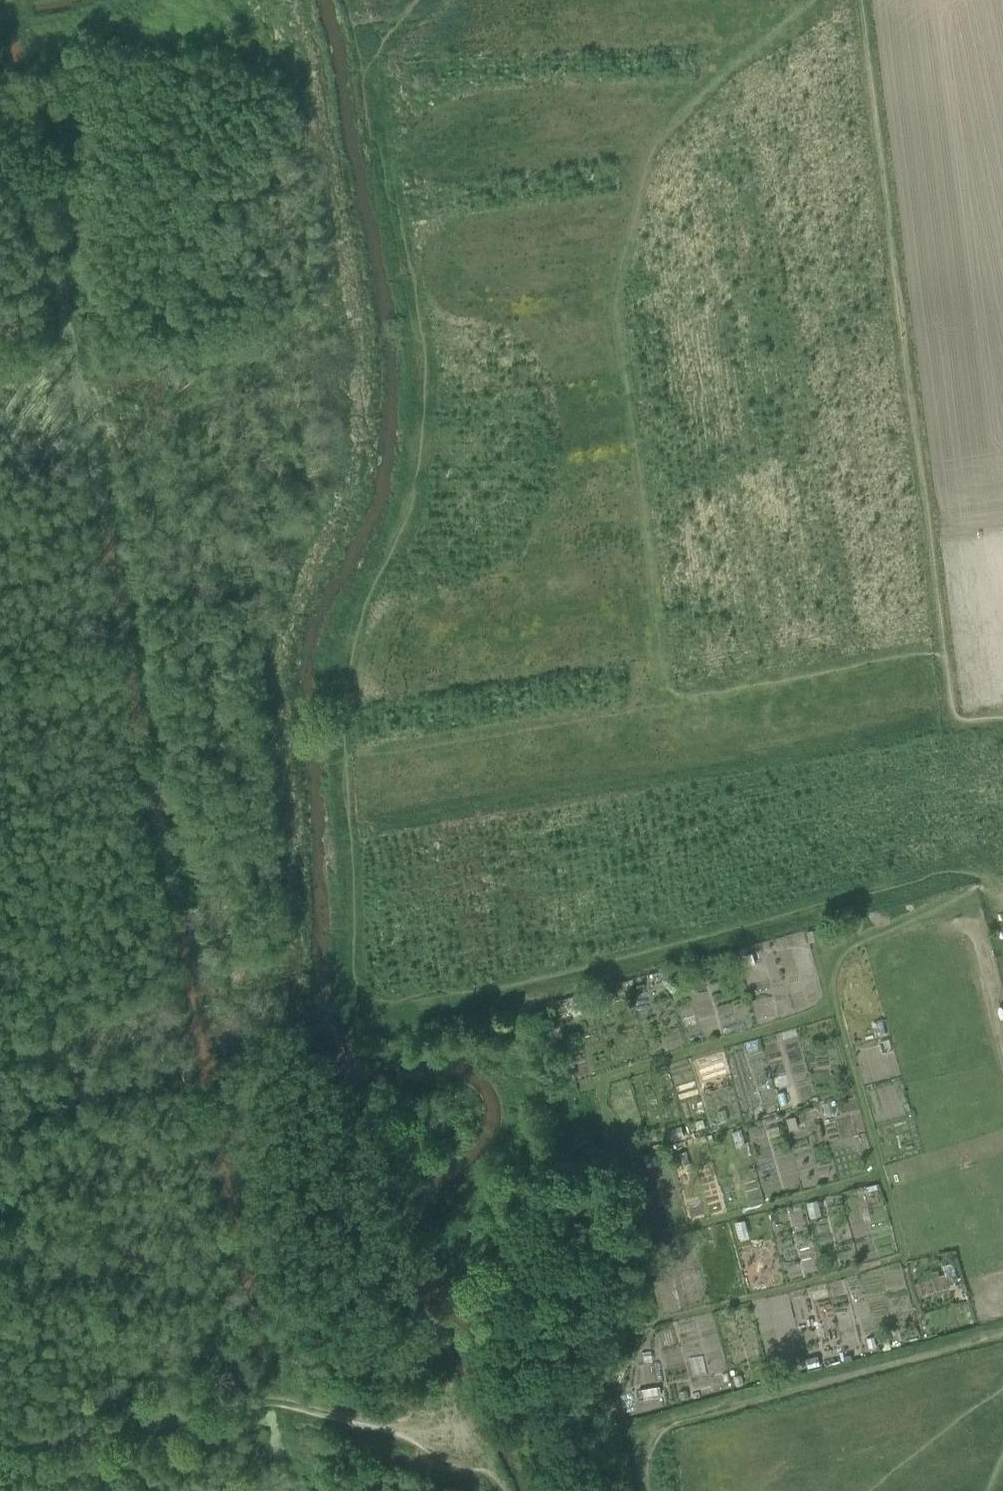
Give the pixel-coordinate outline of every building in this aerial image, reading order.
[(531,1015),(535,1030),(544,1028),(541,1013),(531,1015)] [(795,1116),(787,1118),(790,1129),(798,1127),(795,1116)] [(779,1126),(768,1129),(770,1137),(781,1134),(779,1126)] [(676,1154),(679,1166),(689,1163),(686,1151),(676,1154)] [(654,1244),(647,1246),(650,1256),(660,1253),(658,1243),(654,1244)] [(846,1338),(849,1351),(859,1349),(855,1336),(846,1338)] [(889,1338),(881,1341),(884,1350),(891,1348),(889,1338)] [(661,1387),(639,1391),(640,1398),(662,1394),(661,1387)]
